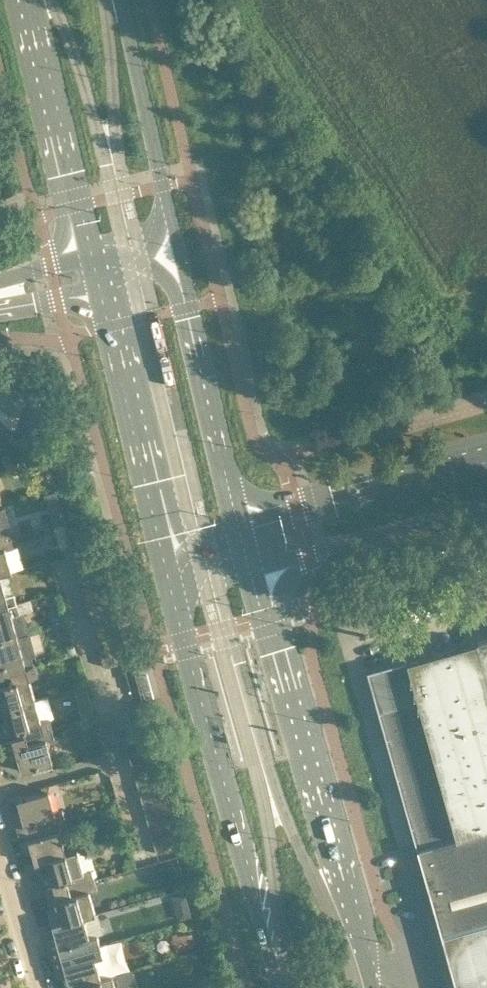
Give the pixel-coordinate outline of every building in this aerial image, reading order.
[(64,454),(50,458),(53,466),(67,462),(64,454)] [(57,490),(44,493),(49,509),(61,505),(57,490)] [(10,537),(8,526),(0,529),(0,540),(10,537)] [(0,574),(12,571),(11,569),(5,549),(13,547),(10,537),(0,540),(0,574)] [(17,602),(14,592),(6,594),(0,574),(0,607),(17,602)] [(29,632),(30,632),(24,611),(20,613),(17,602),(0,607),(0,641),(29,632)] [(34,665),(31,654),(35,653),(29,632),(0,641),(0,675),(34,665)] [(367,669),(416,842),(417,847),(418,847),(431,893),(436,908),(443,934),(486,921),(486,638),(477,641),(477,640),(460,645),(460,643),(368,669),(367,669)] [(126,647),(102,653),(105,665),(129,658),(126,647)] [(4,707),(35,698),(29,677),(37,675),(34,665),(0,675),(0,694),(4,707)] [(13,738),(52,727),(49,718),(54,717),(48,695),(35,698),(4,707),(7,720),(0,722),(0,724),(2,732),(10,730),(13,738)] [(122,725),(125,736),(150,729),(146,718),(122,725)] [(13,738),(5,740),(7,749),(10,758),(18,756),(22,770),(53,761),(47,740),(55,737),(52,727),(13,738)] [(125,736),(128,748),(153,741),(150,729),(125,736)] [(128,748),(131,759),(156,752),(153,741),(128,748)] [(131,759),(134,771),(159,764),(156,752),(131,759)] [(134,771),(138,782),(162,775),(159,764),(134,771)] [(138,782),(141,794),(166,787),(162,775),(138,782)] [(141,794),(144,805),(169,799),(166,787),(141,794)] [(24,821),(26,830),(66,818),(63,808),(55,810),(49,789),(17,798),(21,811),(13,814),(16,823),(24,821)] [(144,805),(147,817),(172,810),(169,799),(144,805)] [(147,817),(150,828),(175,822),(172,810),(147,817)] [(31,848),(35,861),(78,849),(78,848),(66,851),(61,831),(69,829),(66,818),(26,830),(29,838),(20,840),(23,850),(31,848)] [(150,828),(154,840),(178,833),(175,822),(150,828)] [(178,833),(154,840),(157,851),(182,845),(178,833)] [(50,871),(42,873),(45,883),(47,891),(55,889),(95,878),(92,868),(84,870),(78,849),(67,852),(46,858),(47,859),(48,863),(50,871)] [(55,889),(47,891),(49,899),(52,909),(49,910),(52,922),(52,923),(84,914),(84,915),(96,912),(96,911),(90,890),(98,888),(95,878),(55,889)] [(181,906),(178,911),(180,919),(192,915),(191,910),(189,904),(181,906)] [(56,936),(48,939),(51,948),(53,957),(61,955),(101,944),(98,933),(90,935),(85,919),(84,915),(84,914),(52,923),(56,936)] [(443,934),(451,963),(463,969),(461,970),(462,973),(465,972),(468,985),(466,986),(466,987),(486,987),(486,921),(443,934)] [(177,933),(172,934),(177,951),(190,947),(186,934),(178,936),(177,933)] [(61,955),(53,957),(55,966),(58,975),(66,973),(70,986),(82,983),(101,977),(95,956),(104,954),(101,944),(61,955)] [(114,974),(101,977),(82,983),(82,985),(83,987),(118,987),(114,974)]
